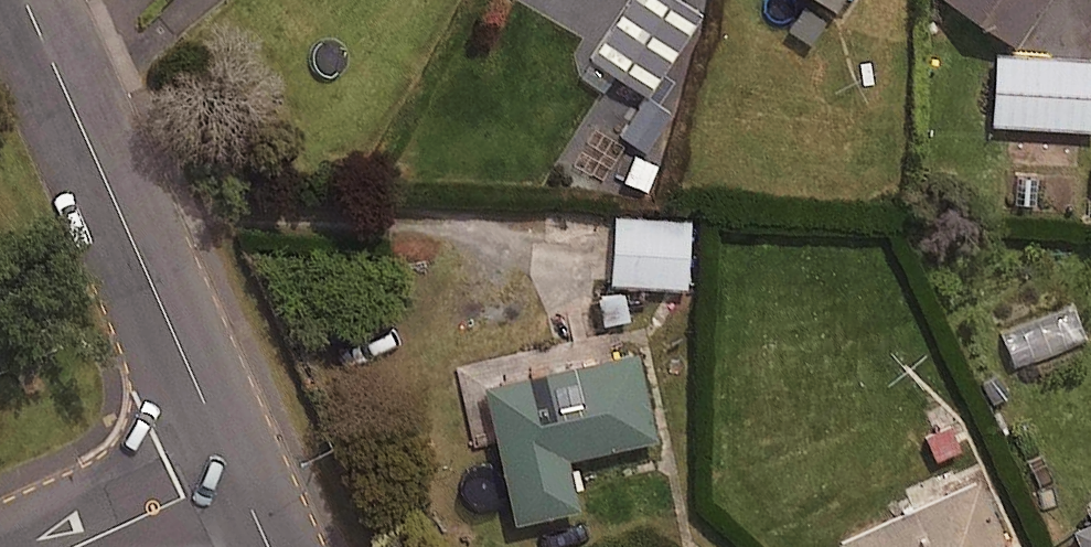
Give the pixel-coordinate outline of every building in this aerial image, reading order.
[(695,16),(671,0),(626,0),(591,52),(646,89),(695,16)] [(1018,33),(1040,0),(968,0),(1018,33)] [(996,48),(993,117),(1090,121),(1090,52),(996,48)] [(688,217),(615,215),(613,279),(687,281),(688,217)] [(1086,338),(1072,300),(1001,328),(1015,366),(1086,338)] [(655,427),(636,340),(486,373),(516,511),(578,497),(567,447),(655,427)] [(975,468),(838,535),(844,546),(1014,546),(975,468)] [(1078,532),(1085,546),(1090,546),(1090,526),(1078,532)]
